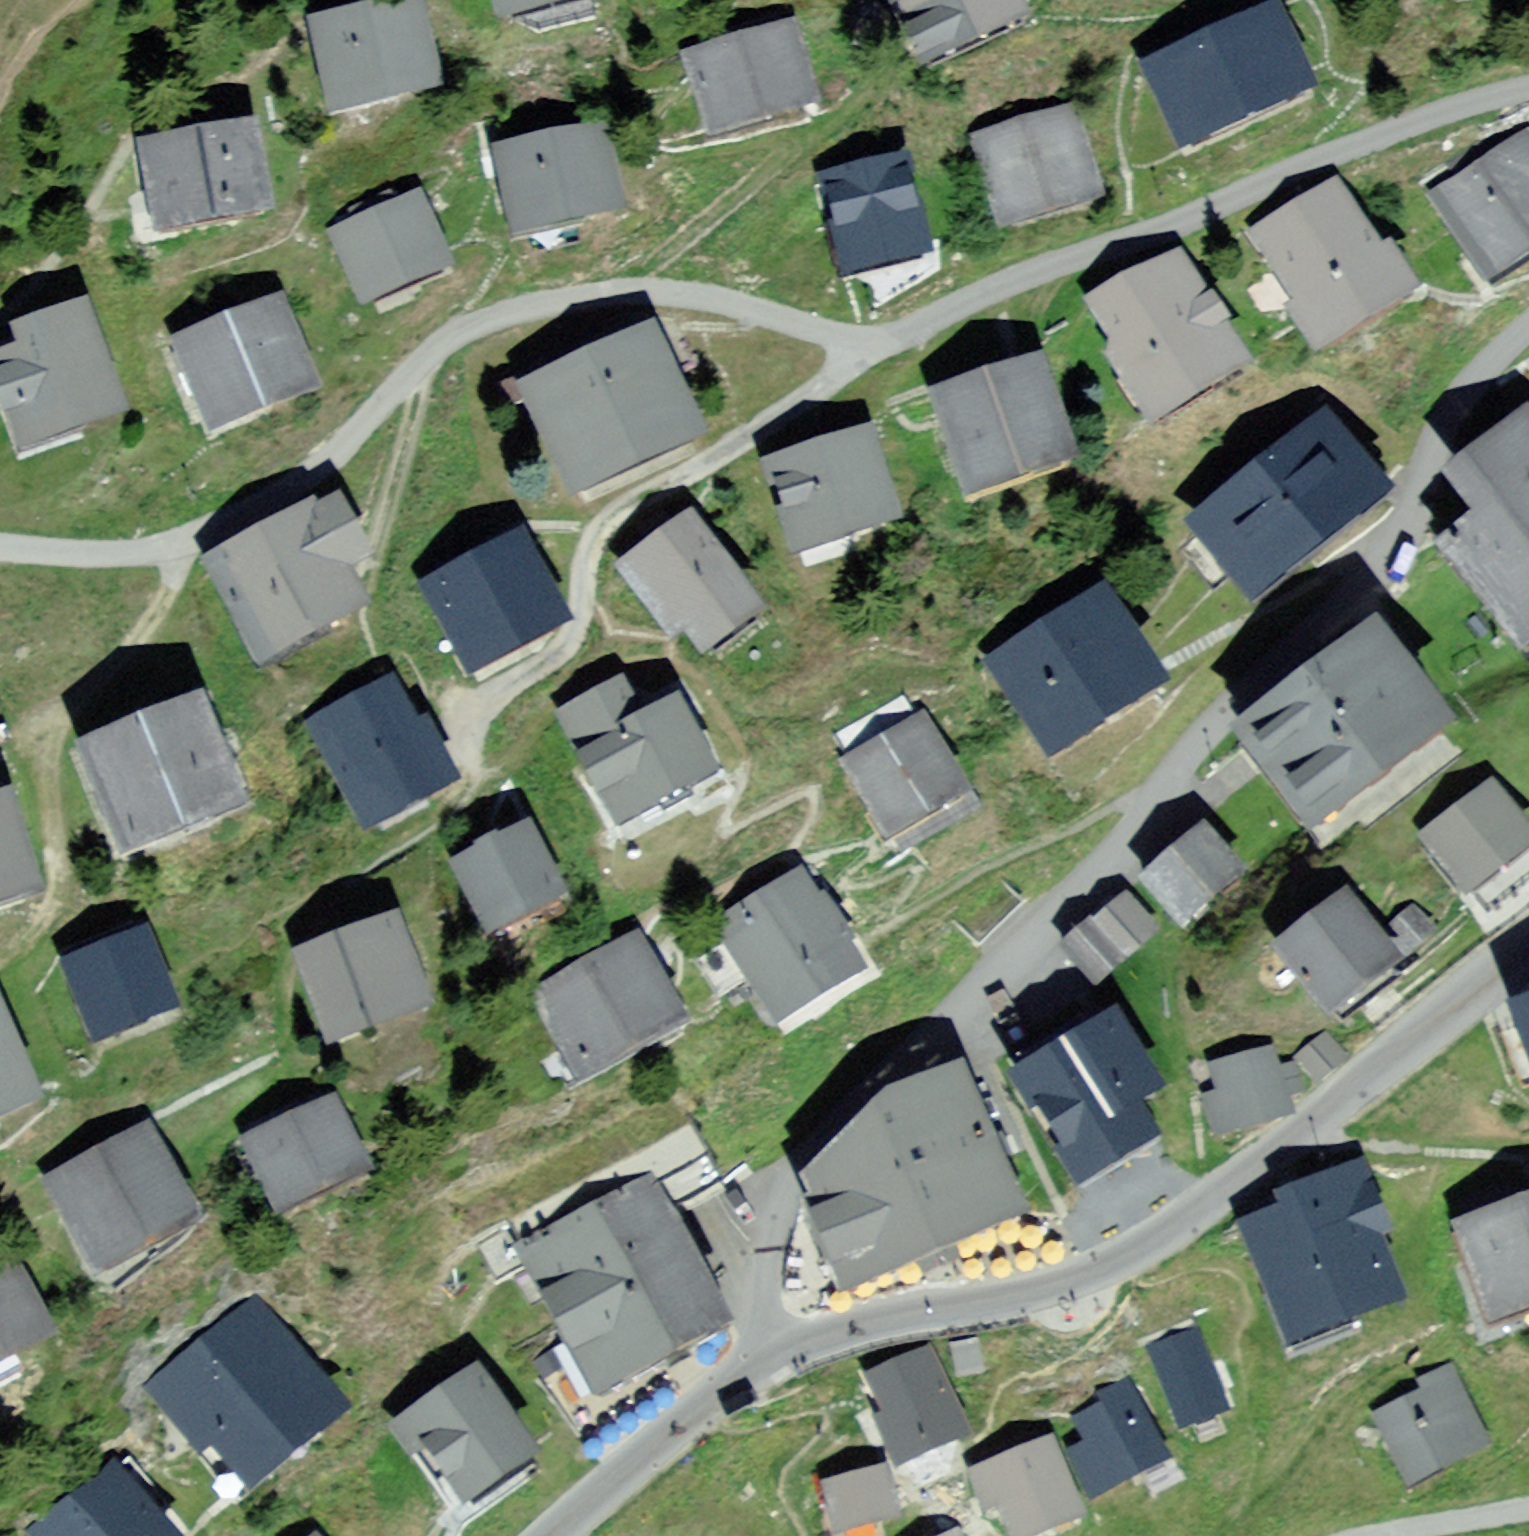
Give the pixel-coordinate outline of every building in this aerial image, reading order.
[(900,4),(913,33),(935,22),(945,44),(1018,12),(1012,0),(898,0),(900,4)] [(1272,20),(1287,13),(1281,0),(1261,0),(1135,57),(1145,78),(1155,73),(1185,140),(1303,86),(1272,20)] [(412,8),(322,29),(339,103),(430,81),(412,8)] [(784,30),(697,55),(717,125),(805,99),(784,30)] [(1066,119),(985,144),(1007,215),(1089,191),(1066,119)] [(249,134),(150,150),(156,184),(168,182),(175,220),(262,206),(249,134)] [(597,135),(507,155),(505,143),(490,146),(496,174),(509,172),(520,224),(612,205),(597,135)] [(1524,144),(1443,197),(1491,271),(1528,246),(1528,153),(1524,144)] [(860,187),(831,194),(848,264),(921,247),(904,176),(900,177),(897,165),(869,172),(870,173),(857,176),(860,187)] [(438,261),(414,205),(406,188),(390,194),(371,202),(351,211),(355,231),(343,236),(367,291),(438,261)] [(1324,336),(1323,334),(1395,291),(1395,292),(1406,286),(1387,256),(1377,262),(1332,188),(1260,232),(1306,306),(1295,312),(1314,342),(1324,336)] [(1153,408),(1157,414),(1236,366),(1233,360),(1214,329),(1222,323),(1210,303),(1201,308),(1172,260),(1100,303),(1114,327),(1120,347),(1113,360),(1122,375),(1128,375),(1149,410),(1153,408)] [(275,312),(187,347),(213,413),(265,393),(267,399),(304,383),(275,312)] [(78,313),(43,325),(25,332),(36,363),(4,375),(26,438),(112,407),(91,346),(90,346),(78,313)] [(705,433),(651,319),(516,383),(570,497),(705,433)] [(929,392),(936,412),(949,408),(974,484),(1027,466),(1028,471),(1061,460),(1060,455),(1034,379),(1028,359),(929,392)] [(1523,422),(1471,462),(1470,464),(1469,466),(1469,469),(1470,471),(1499,507),(1448,546),(1519,638),(1528,631),(1528,430),(1523,422)] [(1198,522),(1206,532),(1184,550),(1215,587),(1237,569),(1254,590),(1374,494),(1318,425),(1198,522)] [(865,440),(774,469),(787,510),(798,506),(809,540),(888,514),(865,440)] [(308,515),(216,564),(264,653),(347,609),(328,572),(350,560),(354,547),(334,510),(312,522),(308,515)] [(705,643),(718,634),(750,611),(690,529),(656,553),(651,547),(627,565),(674,629),(687,619),(705,643)] [(516,549),(509,552),(504,542),(476,557),(482,567),(436,591),(474,661),(554,619),(516,549)] [(1150,685),(1118,632),(1127,627),(1109,598),(1100,604),(1002,665),(1052,746),(1150,685)] [(1371,645),(1322,682),(1314,671),(1281,696),(1289,707),(1250,737),(1311,817),(1432,725),(1445,714),(1407,664),(1419,655),(1386,611),(1363,629),(1373,643),(1371,645)] [(703,745),(691,723),(681,728),(672,712),(640,729),(619,690),(621,689),(618,683),(586,700),(588,704),(570,713),(606,781),(599,785),(600,788),(602,787),(617,815),(659,793),(667,809),(688,797),(680,782),(700,771),(701,773),(705,770),(703,766),(702,767),(693,750),(703,745)] [(413,740),(388,691),(321,726),(368,815),(443,775),(422,736),(413,740)] [(101,808),(112,804),(128,843),(232,801),(217,764),(228,759),(221,744),(210,748),(207,741),(218,736),(206,707),(195,711),(91,753),(80,757),(101,808)] [(920,725),(851,764),(888,828),(957,789),(920,725)] [(1490,787),(1426,836),(1465,887),(1528,838),(1528,836),(1490,787)] [(4,804),(0,792),(0,894),(28,885),(4,804)] [(1244,866),(1201,817),(1137,873),(1180,922),(1244,866)] [(494,836),(478,844),(484,857),(464,867),(479,897),(470,901),(481,923),(490,919),(491,920),(553,888),(526,836),(517,818),(496,828),(505,846),(500,849),(494,836)] [(833,896),(814,866),(799,875),(718,925),(727,941),(695,961),(717,995),(749,976),(759,992),(761,995),(775,1018),(778,1023),(818,998),(860,973),(843,945),(847,943),(822,903),(833,896)] [(1162,922),(1124,883),(1054,950),(1092,989),(1162,922)] [(1316,910),(1300,923),(1307,932),(1285,949),(1329,1006),(1342,1021),(1401,975),(1389,959),(1345,903),(1323,920),(1316,910)] [(1430,929),(1414,912),(1391,932),(1408,950),(1430,929)] [(391,926),(307,958),(328,1015),(358,1005),(365,1022),(418,1001),(391,926)] [(168,1003),(143,941),(139,932),(100,948),(103,957),(71,970),(96,1032),(168,1003)] [(633,948),(544,995),(583,1067),(671,1020),(633,948)] [(1527,1017),(1528,1020),(1502,1029),(1524,1087),(1528,1085),(1528,1017),(1527,1017)] [(1048,1070),(1027,1083),(1017,1089),(1031,1114),(1041,1108),(1080,1171),(1141,1135),(1127,1111),(1152,1096),(1145,1085),(1113,1032),(1106,1020),(1085,1033),(1092,1044),(1048,1070)] [(1328,1033),(1297,1057),(1317,1081),(1346,1056),(1328,1033)] [(26,1094),(0,1035),(0,1105),(26,1094)] [(1286,1114),(1281,1099),(1301,1093),(1292,1064),(1272,1068),(1266,1051),(1214,1065),(1222,1092),(1209,1097),(1222,1131),(1246,1122),(1247,1123),(1286,1114)] [(951,1247),(946,1237),(1015,1207),(959,1075),(890,1104),(875,1119),(880,1131),(852,1143),(813,1182),(823,1204),(812,1209),(841,1276),(887,1256),(890,1262),(917,1250),(921,1260),(951,1247)] [(332,1105),(251,1143),(278,1201),(360,1164),(332,1105)] [(720,1182),(689,1123),(513,1216),(601,1383),(716,1322),(659,1214),(720,1182)] [(184,1214),(152,1156),(165,1150),(154,1129),(141,1136),(57,1181),(45,1188),(56,1208),(68,1202),(99,1260),(184,1214)] [(1389,1293),(1368,1238),(1377,1219),(1357,1167),(1301,1188),(1306,1202),(1251,1224),(1293,1331),(1389,1293)] [(1518,1198),(1508,1184),(1465,1200),(1468,1231),(1497,1312),(1528,1301),(1528,1194),(1518,1198)] [(0,1267),(0,1353),(41,1331),(6,1264),(0,1267)] [(1224,1406),(1209,1365),(1210,1364),(1185,1298),(1137,1316),(1154,1360),(1167,1393),(1170,1392),(1181,1422),(1224,1406)] [(334,1405),(254,1308),(158,1387),(201,1440),(212,1431),(248,1475),(334,1405)] [(984,1367),(977,1338),(949,1343),(957,1374),(984,1367)] [(910,1411),(887,1420),(903,1458),(962,1434),(946,1398),(948,1397),(929,1352),(891,1368),(910,1411)] [(1482,1438),(1447,1365),(1418,1378),(1422,1389),(1382,1412),(1412,1475),(1482,1438)] [(527,1451),(483,1388),(475,1376),(403,1428),(418,1450),(428,1443),(464,1495),(527,1451)] [(1164,1459),(1117,1379),(1093,1391),(1101,1404),(1078,1415),(1089,1437),(1069,1450),(1091,1495),(1164,1459)] [(988,1466),(973,1472),(975,1475),(988,1507),(1002,1502),(1016,1535),(1028,1535),(1079,1515),(1049,1442),(988,1466)] [(882,1471),(829,1485),(840,1529),(893,1516),(882,1471)] [(111,1472),(39,1531),(43,1535),(164,1535),(111,1472)]
